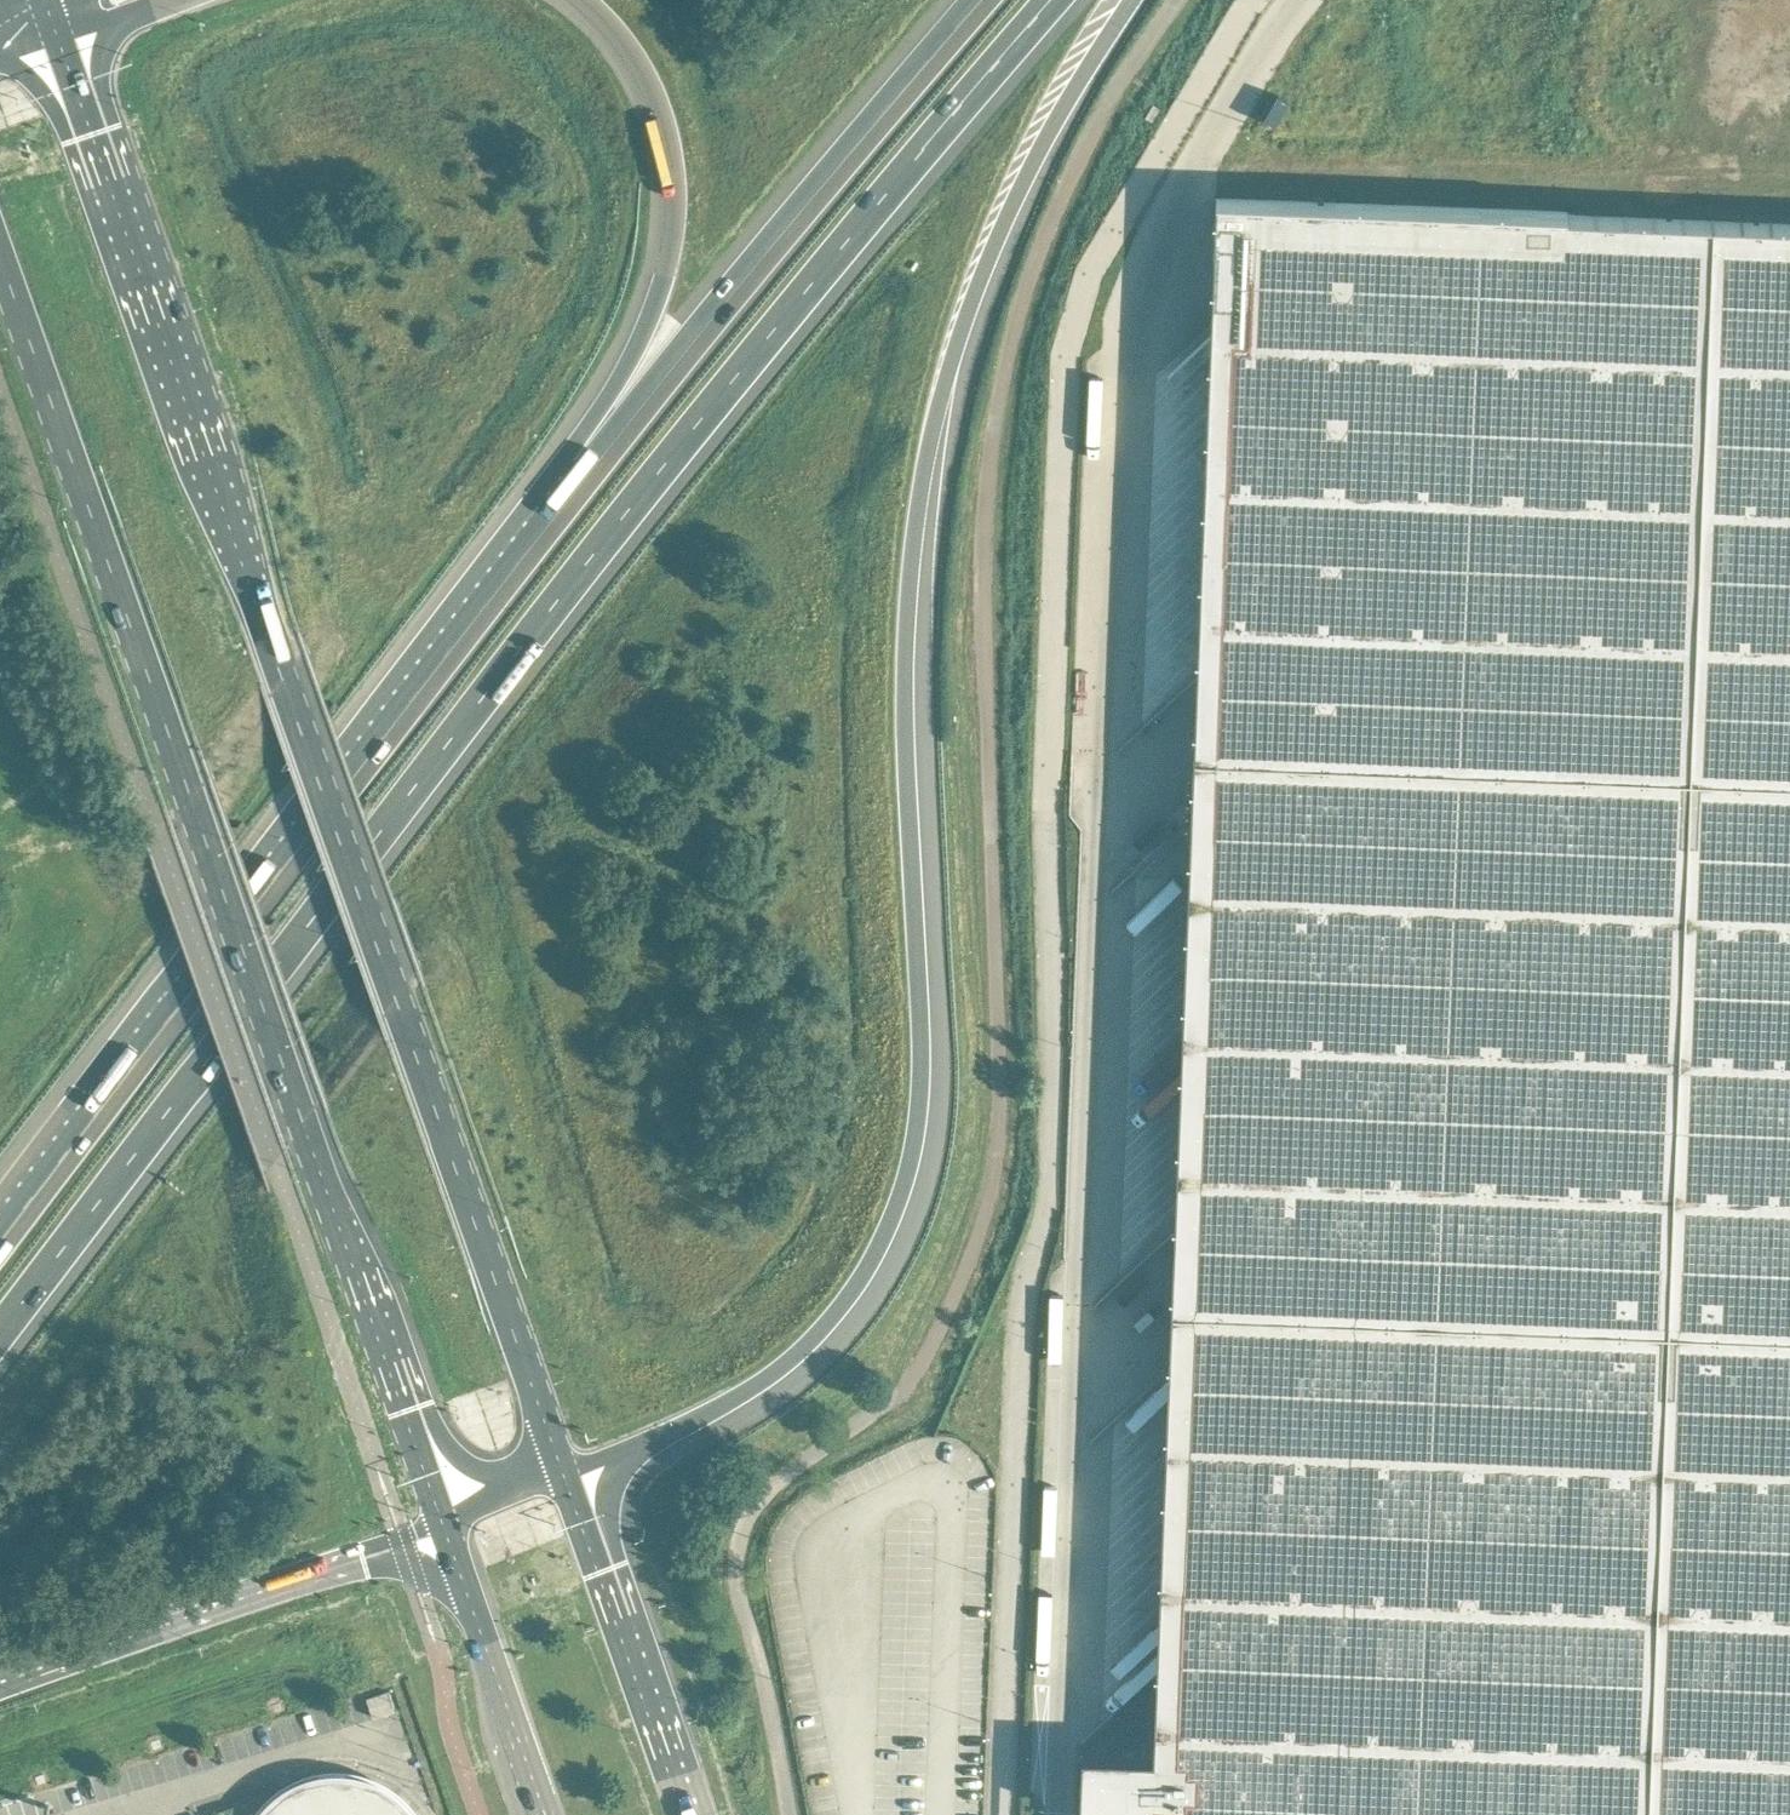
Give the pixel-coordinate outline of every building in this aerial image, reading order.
[(1080,1814),(1789,1814),(1789,220),(1216,198),(1153,1753),(1082,1749),(1080,1814)] [(389,1690),(367,1697),(373,1717),(395,1710),(389,1690)] [(410,1812),(398,1798),(383,1787),(366,1780),(366,1777),(354,1774),(354,1777),(345,1775),(336,1775),(326,1775),(317,1777),(312,1778),(311,1776),(283,1786),(285,1791),(272,1801),(261,1813),(260,1814),(412,1814),(410,1812)]
